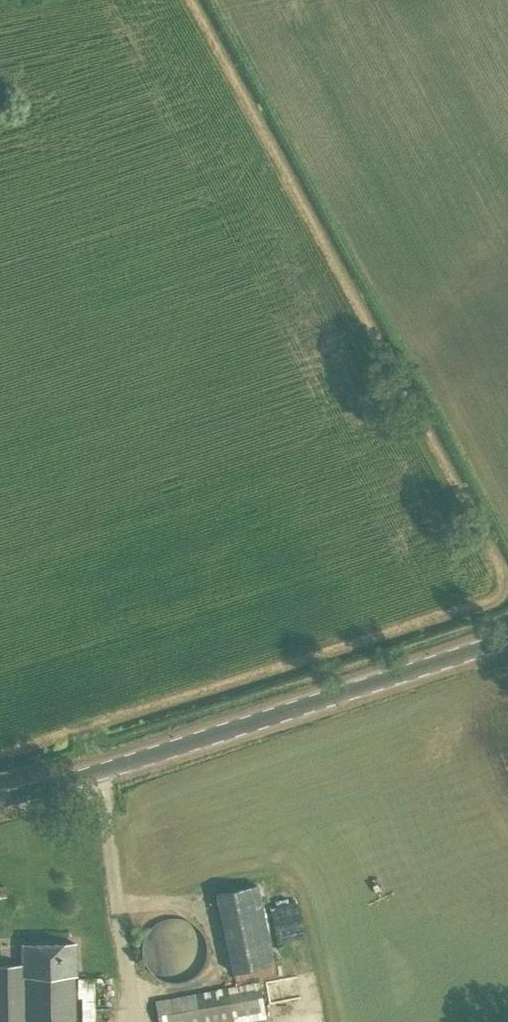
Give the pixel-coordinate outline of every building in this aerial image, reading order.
[(258,882),(218,892),(239,972),(278,962),(258,882)] [(174,983),(179,982),(184,981),(190,979),(194,976),(198,973),(202,968),(204,964),(206,958),(207,953),(207,947),(206,942),(204,937),(201,932),(198,928),(194,924),(189,921),(184,919),(179,918),(173,918),(168,919),(162,921),(157,923),(153,926),(149,930),(146,935),(144,940),(143,945),(142,951),(143,956),(144,962),(147,966),(150,971),(153,975),(158,978),(163,981),(168,982),(174,983)] [(74,975),(76,975),(76,944),(22,944),(23,965),(0,965),(0,1021),(75,1021),(74,975)] [(266,1018),(259,982),(155,1001),(159,1021),(245,1021),(266,1018)] [(100,1021),(101,984),(81,983),(81,1021),(100,1021)]
